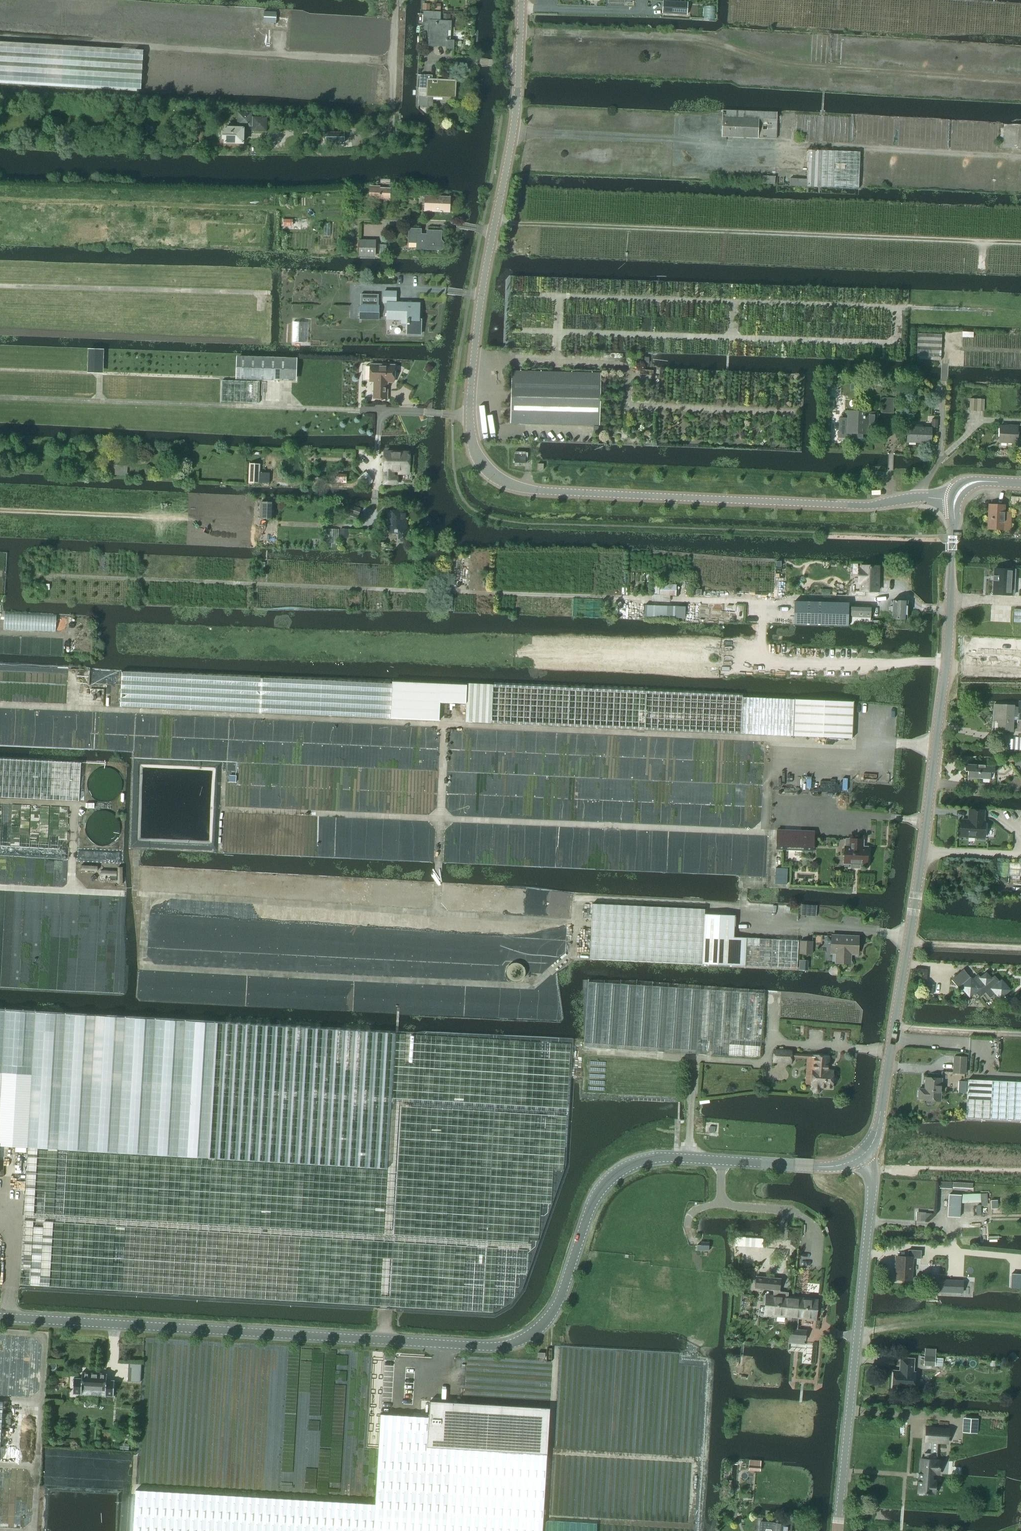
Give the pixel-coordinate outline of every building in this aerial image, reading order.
[(688,2),(663,1),(662,14),(687,16),(688,2)] [(264,23),(276,23),(276,26),(288,27),(288,17),(276,16),(276,11),(264,11),(264,23)] [(440,21),(441,12),(423,11),(422,24),(429,24),(428,46),(446,47),(446,49),(453,49),(454,41),(447,40),(446,40),(446,30),(450,30),(451,21),(440,21)] [(141,89),(143,51),(0,42),(0,81),(141,89)] [(433,107),(433,97),(455,98),(456,81),(438,80),(437,83),(431,83),(432,75),(420,75),(419,88),(419,106),(433,107)] [(722,137),(757,138),(776,139),(777,113),(741,111),(722,111),(722,137)] [(226,134),(224,134),(224,141),(226,141),(226,145),(243,145),(243,128),(252,128),(253,133),(267,132),(267,118),(251,118),(251,114),(237,114),(237,128),(237,130),(226,130),(226,134)] [(1018,149),(1020,149),(1020,125),(1000,124),(999,148),(1018,149)] [(326,133),(326,142),(345,143),(345,133),(326,133)] [(790,179),(790,185),(790,187),(820,188),(822,151),(808,150),(807,179),(790,179)] [(860,152),(822,151),(820,188),(859,189),(860,152)] [(775,176),(762,176),(762,184),(775,185),(775,176)] [(369,199),(390,199),(390,189),(380,189),(380,186),(369,185),(369,199)] [(450,198),(450,197),(426,196),(426,198),(425,212),(449,213),(450,198)] [(409,229),(408,243),(417,243),(416,250),(427,250),(441,251),(444,248),(444,243),(441,240),(442,232),(427,231),(427,235),(421,235),(421,230),(409,229)] [(374,257),(375,242),(360,241),(359,256),(374,257)] [(384,292),(384,303),(387,303),(387,320),(401,320),(407,320),(407,324),(407,334),(421,334),(421,320),(419,320),(420,304),(396,303),(396,292),(384,292)] [(361,295),(360,319),(378,320),(379,295),(361,295)] [(293,342),(304,342),(305,323),(293,322),(293,342)] [(941,334),(918,333),(917,360),(940,361),(941,334)] [(90,351),(89,371),(100,372),(101,351),(90,351)] [(238,358),(237,378),(294,380),(295,360),(238,358)] [(374,382),(374,399),(387,399),(387,382),(394,383),(394,366),(371,365),(370,382),(374,382)] [(512,372),(511,405),(510,405),(508,407),(508,410),(507,413),(507,416),(508,419),(509,421),(511,421),(511,423),(599,425),(600,374),(512,372)] [(222,381),(221,402),(259,403),(260,382),(222,381)] [(883,398),(882,413),(893,414),(894,399),(883,398)] [(846,426),(846,437),(861,438),(861,434),(867,435),(867,425),(876,425),(877,413),(848,412),(847,421),(847,426),(846,426)] [(1000,426),(999,442),(1016,443),(1017,427),(1000,426)] [(907,428),(907,442),(931,443),(931,429),(907,428)] [(515,452),(515,463),(525,463),(525,452),(515,452)] [(385,453),(384,470),(384,484),(397,484),(397,477),(393,477),(393,470),(409,471),(409,454),(385,453)] [(249,464),(249,483),(270,484),(270,473),(259,473),(260,464),(249,464)] [(127,466),(115,465),(115,475),(127,475),(127,466)] [(260,502),(260,519),(272,519),(272,502),(260,502)] [(989,505),(988,529),(1010,530),(1010,514),(1004,513),(1004,506),(989,505)] [(400,541),(401,541),(405,542),(407,539),(407,534),(409,532),(409,528),(407,526),(407,522),(405,520),(406,512),(388,511),(387,518),(391,521),(391,525),(388,528),(388,531),(391,534),(399,534),(398,539),(400,541)] [(338,548),(339,529),(327,529),(326,547),(338,548)] [(348,530),(340,529),(339,538),(348,538),(348,530)] [(878,591),(878,567),(861,566),(861,568),(859,568),(858,583),(861,583),(860,591),(878,591)] [(1011,595),(1012,582),(1015,582),(1016,570),(995,569),(994,595),(1011,595)] [(676,596),(676,585),(660,584),(659,596),(676,596)] [(892,613),(892,619),(907,620),(907,602),(893,601),(892,607),(890,607),(890,613),(892,613)] [(794,602),(793,624),(838,626),(846,626),(848,626),(849,603),(841,603),(794,602)] [(850,624),(879,625),(879,621),(870,621),(871,606),(851,605),(850,624)] [(466,704),(465,722),(793,736),(852,739),(852,738),(843,738),(844,717),(853,718),(853,702),(742,697),(742,695),(467,683),(467,685),(392,682),(392,684),(121,672),(120,707),(391,719),(439,721),(440,703),(466,704)] [(1002,704),(1002,705),(994,705),(993,721),(998,721),(998,731),(1012,732),(1013,720),(1020,721),(1020,706),(1018,706),(1018,707),(1014,707),(1014,705),(1002,704)] [(113,851),(116,768),(0,762),(0,845),(113,851)] [(968,770),(968,775),(968,777),(990,778),(990,771),(994,771),(994,765),(965,764),(965,770),(968,770)] [(961,820),(960,836),(984,838),(985,822),(984,822),(984,811),(969,810),(969,817),(970,817),(970,821),(961,820)] [(814,833),(777,831),(776,850),(813,852),(814,833)] [(850,839),(846,839),(846,847),(845,847),(844,863),(851,863),(851,868),(860,868),(860,863),(867,864),(868,848),(863,848),(863,840),(850,839)] [(1008,876),(1020,876),(1020,863),(1008,862),(1008,876)] [(776,868),(775,884),(787,884),(787,869),(776,868)] [(797,968),(798,940),(734,937),(735,915),(705,914),(705,909),(592,904),(589,959),(702,964),(797,968)] [(857,954),(858,937),(833,936),(832,952),(838,953),(838,963),(850,963),(850,953),(857,954)] [(812,954),(813,942),(801,941),(800,953),(812,954)] [(963,969),(951,980),(959,989),(961,987),(970,997),(975,992),(980,997),(985,992),(990,998),(996,993),(1000,999),(1010,990),(1002,981),(1000,983),(995,976),(992,979),(987,973),(981,978),(978,975),(973,980),(971,978),(963,969)] [(760,1058),(764,993),(588,982),(584,1046),(760,1058)] [(925,986),(925,993),(933,994),(933,986),(925,986)] [(118,1153),(126,1017),(0,1010),(0,1146),(28,1148),(118,1153)] [(396,1033),(126,1017),(118,1153),(387,1169),(396,1033)] [(814,1060),(814,1063),(813,1071),(812,1071),(811,1086),(812,1086),(812,1089),(812,1091),(814,1092),(818,1092),(819,1091),(820,1089),(820,1086),(831,1087),(832,1082),(833,1082),(834,1081),(835,1080),(834,1078),(833,1077),(832,1077),(832,1072),(826,1072),(827,1057),(814,1056),(791,1054),(791,1051),(774,1050),(773,1062),(790,1063),(790,1061),(790,1058),(814,1060)] [(954,1056),(952,1073),(966,1074),(967,1057),(954,1056)] [(941,1101),(942,1079),(926,1078),(925,1089),(919,1089),(919,1099),(925,1099),(924,1100),(941,1101)] [(966,1118),(1020,1121),(1020,1082),(968,1080),(966,1118)] [(961,1196),(960,1203),(961,1203),(980,1202),(980,1194),(961,1195),(961,1196)] [(960,1217),(960,1203),(961,1196),(949,1195),(948,1216),(960,1217)] [(916,1212),(916,1221),(925,1221),(925,1220),(933,1213),(916,1212)] [(709,1251),(709,1242),(701,1242),(701,1243),(701,1251),(709,1251)] [(921,1259),(921,1251),(908,1250),(908,1257),(897,1257),(896,1279),(912,1280),(913,1258),(921,1259)] [(988,1275),(988,1258),(978,1258),(978,1255),(961,1255),(961,1274),(988,1275)] [(1011,1274),(1010,1288),(1020,1288),(1020,1275),(1011,1274)] [(779,1291),(780,1279),(756,1277),(755,1289),(774,1290),(779,1291)] [(938,1280),(937,1292),(962,1293),(962,1281),(938,1280)] [(767,1315),(791,1317),(793,1298),(788,1298),(788,1292),(779,1291),(774,1290),(773,1296),(769,1296),(767,1315)] [(816,1319),(818,1300),(793,1298),(791,1317),(789,1343),(804,1344),(804,1340),(805,1341),(806,1331),(796,1330),(797,1318),(816,1319)] [(749,1313),(750,1302),(741,1301),(740,1312),(749,1313)] [(935,1366),(936,1349),(925,1348),(924,1365),(935,1366)] [(913,1372),(914,1359),(901,1358),(901,1367),(902,1367),(902,1371),(894,1371),(893,1387),(914,1388),(915,1372),(913,1372)] [(106,1375),(83,1373),(83,1372),(82,1372),(82,1379),(74,1379),(75,1378),(74,1378),(73,1394),(81,1394),(81,1395),(82,1389),(105,1391),(105,1396),(106,1396),(113,1396),(113,1397),(114,1397),(115,1380),(114,1380),(114,1381),(107,1381),(107,1374),(106,1374),(106,1375)] [(374,1530),(543,1530),(550,1408),(430,1401),(428,1417),(381,1414),(375,1504),(374,1530)] [(948,1442),(949,1428),(927,1427),(926,1440),(948,1442)] [(917,1480),(916,1486),(923,1487),(923,1488),(925,1488),(925,1487),(932,1487),(933,1474),(930,1474),(930,1467),(936,1467),(937,1455),(935,1454),(935,1448),(922,1447),(922,1453),(919,1453),(918,1467),(917,1467),(916,1472),(917,1472),(917,1475),(916,1475),(916,1480),(917,1480)] [(749,1466),(749,1470),(755,1470),(756,1466),(760,1466),(761,1461),(754,1461),(754,1466),(749,1466)] [(375,1504),(136,1490),(133,1530),(374,1530),(375,1504)] [(759,1530),(789,1530),(790,1518),(779,1517),(779,1521),(777,1523),(760,1521),(759,1530)]
